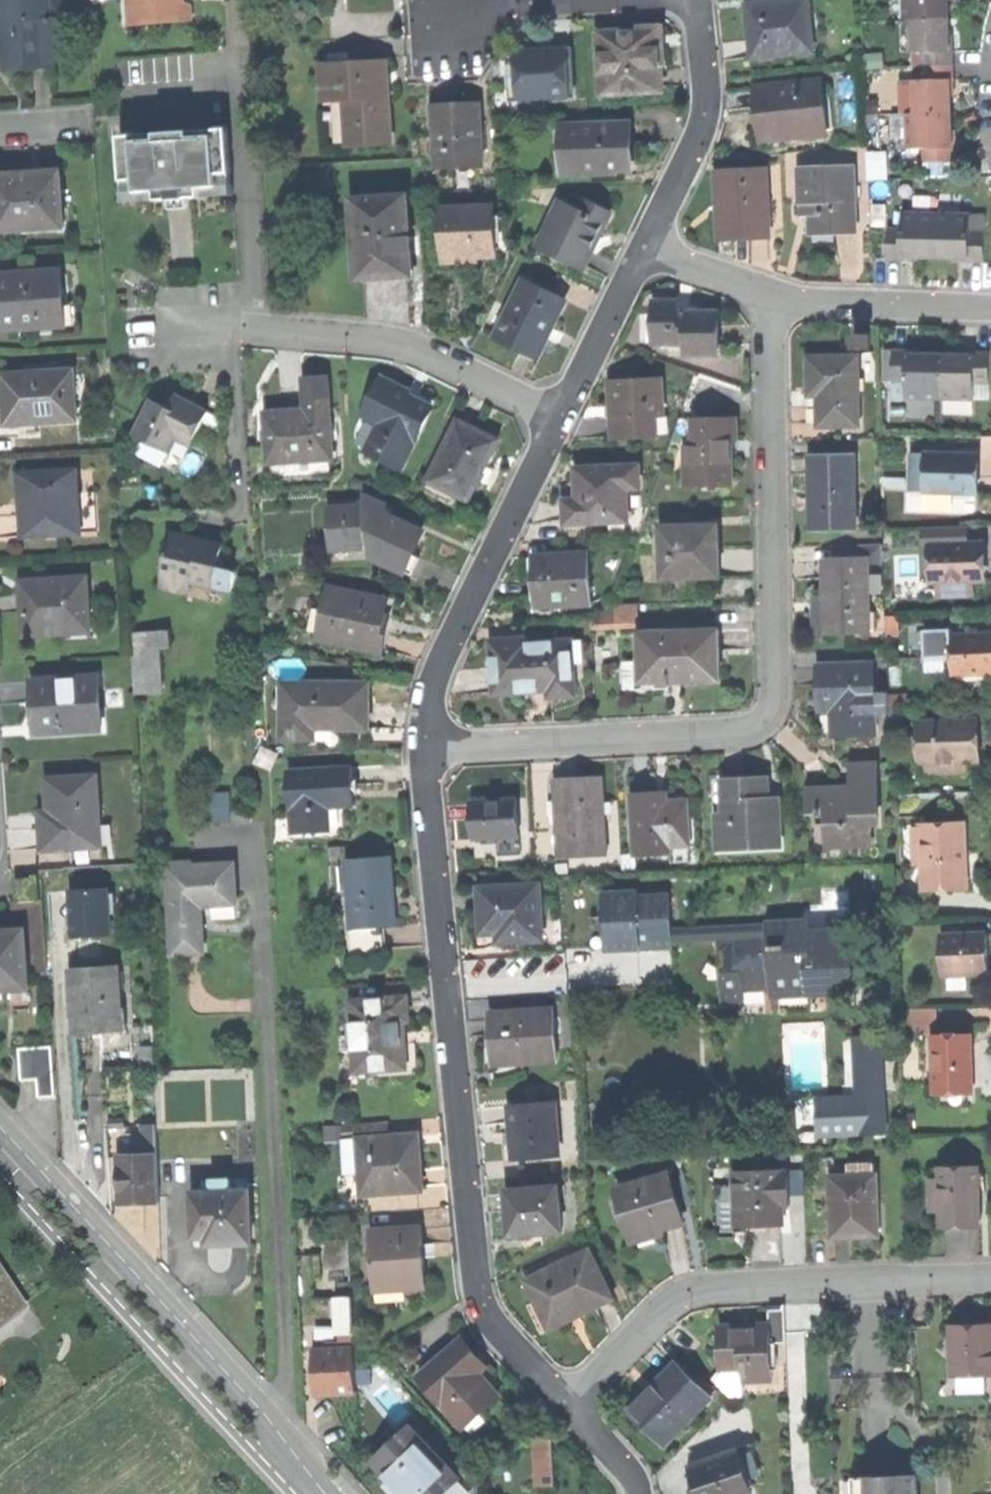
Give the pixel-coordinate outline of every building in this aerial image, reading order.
[(8,65),(32,64),(54,62),(51,15),(50,0),(3,0),(8,65)] [(139,21),(138,0),(130,0),(132,21),(139,21)] [(139,21),(183,18),(182,0),(138,0),(139,21)] [(191,18),(190,0),(182,0),(183,18),(191,18)] [(752,52),(811,46),(807,0),(751,0),(748,0),(750,25),(752,52)] [(912,16),(948,15),(948,5),(948,0),(905,0),(905,16),(912,16)] [(66,14),(51,15),(54,62),(69,61),(66,14)] [(913,49),(921,49),(949,48),(949,32),(948,15),(912,16),(913,49)] [(635,21),(636,28),(652,28),(654,63),(663,62),(668,62),(667,48),(666,20),(635,21)] [(601,30),(604,89),(664,87),(663,62),(654,63),(652,28),(636,28),(601,30)] [(544,48),(516,49),(518,93),(577,91),(575,46),(544,48)] [(921,49),(921,63),(953,62),(953,48),(949,48),(921,49)] [(381,60),(321,63),(323,97),(347,96),(349,140),(392,138),(389,89),(382,90),(381,74),(381,60)] [(921,63),(921,76),(949,75),(953,75),(953,62),(921,63)] [(914,76),(915,112),(950,111),(950,94),(949,75),(921,76),(914,76)] [(820,77),(755,83),(757,107),(759,137),(790,134),(789,129),(824,126),(820,77)] [(333,139),(342,139),(341,102),(332,102),(333,139)] [(461,105),(437,106),(439,164),(485,163),(483,104),(461,105)] [(907,112),(908,146),(923,145),(951,145),(951,127),(950,111),(915,112),(907,112)] [(632,123),(564,125),(565,170),(597,169),(597,164),(627,163),(626,144),(633,144),(633,138),(632,123)] [(228,127),(120,134),(123,198),(139,197),(139,191),(157,190),(158,199),(181,197),(201,196),(200,186),(219,185),(219,192),(233,192),(233,182),(229,183),(228,169),(231,169),(228,127)] [(956,145),(951,145),(923,145),(924,159),(956,159),(956,145)] [(853,165),(798,167),(800,204),(810,204),(811,234),(833,233),(855,232),(853,165)] [(19,223),(19,228),(63,226),(61,172),(42,173),(42,169),(26,170),(26,178),(0,179),(0,224),(19,223)] [(765,169),(717,172),(719,205),(722,238),(769,234),(765,169)] [(540,241),(578,261),(585,248),(592,235),(598,238),(612,211),(567,188),(540,241)] [(355,197),(360,274),(384,272),(412,270),(410,248),(415,248),(414,233),(409,233),(406,194),(355,197)] [(444,206),(447,260),(459,260),(475,259),(475,253),(496,252),(494,204),(444,206)] [(918,254),(936,255),(937,211),(903,211),(903,226),(902,254),(918,254)] [(973,212),(937,211),(936,255),(954,255),(972,255),(972,228),(973,214),(973,212)] [(987,214),(973,214),(972,228),(986,228),(987,214)] [(902,258),(902,254),(903,226),(889,226),(888,258),(902,258)] [(986,228),(972,228),(972,255),(972,259),(986,260),(986,228)] [(0,328),(21,327),(64,325),(63,302),(61,271),(0,274),(0,328)] [(497,336),(539,356),(552,329),(566,300),(524,280),(497,336)] [(76,302),(63,302),(64,325),(21,327),(22,335),(78,332),(76,302)] [(676,302),(655,302),(655,309),(656,342),(687,341),(687,352),(718,352),(718,311),(693,311),(676,312),(676,302)] [(647,342),(656,342),(655,309),(647,309),(647,342)] [(870,332),(855,332),(855,347),(871,346),(870,332)] [(893,381),(908,381),(908,353),(908,348),(894,348),(893,381)] [(876,349),(862,350),(863,377),(877,377),(876,349)] [(979,354),(978,384),(990,384),(990,350),(979,349),(979,354)] [(907,396),(942,397),(943,354),(926,353),(908,353),(908,381),(907,396)] [(962,354),(943,354),(942,397),(978,398),(978,384),(979,354),(962,354)] [(856,356),(809,357),(809,378),(809,395),(819,394),(819,426),(859,425),(856,356)] [(73,370),(4,375),(5,397),(6,417),(37,415),(37,422),(76,420),(73,370)] [(308,376),(310,409),(333,407),(331,374),(308,376)] [(398,382),(385,375),(366,414),(381,422),(368,449),(405,467),(435,406),(409,393),(411,388),(398,382)] [(616,437),(657,435),(656,414),(665,413),(663,378),(613,380),(614,404),(616,437)] [(155,397),(136,429),(171,449),(178,435),(192,444),(210,412),(196,404),(183,397),(176,410),(155,397)] [(947,412),(976,411),(975,399),(946,401),(947,412)] [(293,410),(269,411),(272,462),(336,458),(333,407),(310,409),(293,410)] [(7,424),(37,422),(37,415),(6,417),(7,424)] [(686,483),(731,482),(730,453),(730,438),(736,438),(736,416),(696,417),(697,444),(685,444),(686,483)] [(429,480),(470,499),(485,468),(498,440),(458,421),(429,480)] [(912,492),(927,493),(928,454),(913,454),(912,492)] [(978,455),(928,454),(927,493),(978,493),(978,476),(978,455)] [(812,528),(855,527),(853,457),(811,458),(811,492),(812,528)] [(565,500),(566,523),(629,519),(627,486),(640,485),(639,464),(577,468),(578,485),(578,499),(565,500)] [(21,496),(22,509),(31,508),(32,534),(81,532),(79,493),(77,470),(20,474),(21,496)] [(91,492),(79,493),(81,532),(93,531),(91,492)] [(388,504),(368,494),(368,506),(333,509),(336,547),(372,545),(375,557),(413,575),(422,557),(415,554),(419,545),(425,533),(389,514),(386,513),(388,504)] [(23,535),(32,534),(31,508),(22,509),(23,535)] [(662,526),(665,576),(719,573),(717,547),(716,524),(662,526)] [(208,541),(172,533),(168,552),(171,553),(166,576),(194,582),(215,587),(219,569),(215,568),(217,560),(221,561),(225,545),(208,541)] [(981,545),(933,545),(933,583),(938,583),(976,583),(981,583),(981,563),(981,545)] [(591,552),(537,555),(539,579),(540,600),(571,598),(572,604),(594,603),(591,552)] [(825,631),(867,631),(867,561),(824,561),(825,597),(825,631)] [(238,573),(219,569),(215,587),(234,592),(238,573)] [(190,597),(194,582),(166,576),(162,590),(190,597)] [(25,611),(26,634),(60,633),(60,625),(89,624),(87,577),(45,578),(46,590),(24,591),(25,611)] [(24,579),(24,591),(46,590),(45,578),(24,579)] [(976,596),(976,583),(938,583),(938,596),(976,596)] [(388,602),(331,589),(321,637),(382,650),(387,631),(390,617),(385,616),(388,602)] [(593,619),(593,628),(641,626),(640,603),(618,604),(593,619)] [(131,632),(136,691),(162,689),(159,646),(169,645),(168,629),(131,632)] [(720,629),(640,632),(641,659),(642,682),(649,682),(681,680),(722,679),(720,629)] [(990,674),(990,634),(950,634),(951,675),(990,674)] [(494,639),(497,691),(533,689),(551,687),(551,697),(576,695),(573,640),(531,643),(530,637),(494,639)] [(650,687),(649,682),(642,682),(641,659),(625,660),(626,680),(629,680),(629,688),(650,687)] [(834,735),(874,733),(872,664),(820,666),(820,685),(821,708),(833,708),(834,735)] [(99,676),(33,679),(34,700),(40,699),(41,725),(63,724),(63,730),(102,729),(99,676)] [(371,682),(285,680),(284,737),(316,738),(316,727),(370,728),(370,707),(371,682)] [(35,732),(63,730),(63,724),(41,725),(40,699),(34,700),(34,714),(35,732)] [(890,722),(903,722),(903,706),(890,707),(890,722)] [(973,760),(977,760),(976,739),(975,719),(921,722),(923,763),(931,762),(973,760)] [(973,770),(973,760),(931,762),(931,772),(973,770)] [(353,764),(291,767),(293,829),(332,827),(331,805),(355,804),(354,784),(353,764)] [(811,789),(812,846),(870,845),(870,824),(877,824),(876,764),(852,765),(852,788),(829,789),(811,789)] [(43,825),(44,849),(101,846),(98,775),(50,777),(51,794),(51,810),(52,825),(43,825)] [(721,850),(783,848),(781,798),(769,798),(769,778),(746,779),(727,780),(728,813),(719,813),(721,850)] [(557,783),(560,856),(604,854),(601,782),(577,783),(557,783)] [(633,797),(635,856),(671,854),(671,846),(690,846),(688,803),(669,804),(669,795),(654,796),(633,797)] [(688,795),(669,795),(669,804),(688,803),(688,795)] [(520,799),(474,801),(475,818),(476,838),(522,836),(520,799)] [(43,810),(43,825),(52,825),(51,810),(43,810)] [(920,883),(963,881),(963,873),(961,821),(918,822),(920,883)] [(391,856),(349,859),(351,901),(353,926),(382,925),(395,924),(393,891),(391,856)] [(172,880),(175,954),(205,953),(202,906),(219,905),(237,904),(235,863),(192,865),(193,879),(172,880)] [(15,900),(17,930),(29,929),(32,971),(62,969),(55,868),(41,869),(43,898),(15,900)] [(70,938),(113,934),(108,885),(65,889),(70,938)] [(541,886),(486,890),(488,913),(489,935),(500,934),(501,944),(544,941),(541,886)] [(607,929),(608,949),(672,947),(672,939),(671,929),(670,895),(641,896),(640,891),(606,892),(607,929)] [(383,952),(382,925),(353,926),(351,901),(345,901),(348,954),(383,952)] [(740,944),(722,945),(724,997),(745,996),(744,985),(771,984),(771,990),(809,988),(809,992),(853,991),(851,930),(811,931),(810,919),(771,921),(771,926),(771,936),(771,939),(740,940),(740,944)] [(672,939),(771,936),(771,926),(671,929),(672,939)] [(7,982),(8,987),(33,985),(32,971),(29,929),(17,930),(0,931),(0,982),(7,982)] [(942,975),(988,973),(987,954),(986,934),(940,935),(942,975)] [(78,1032),(123,1029),(117,963),(73,967),(78,1032)] [(406,997),(350,1000),(353,1069),(401,1066),(399,1032),(398,1019),(408,1018),(406,997)] [(899,1033),(929,1032),(928,1007),(898,1008),(899,1033)] [(556,1010),(490,1013),(491,1032),(492,1048),(493,1057),(498,1056),(522,1055),(522,1061),(558,1059),(556,1010)] [(880,1035),(855,1037),(858,1087),(883,1085),(880,1035)] [(934,1088),(972,1087),(971,1036),(956,1036),(932,1037),(934,1088)] [(143,1071),(156,1071),(155,1043),(142,1044),(143,1071)] [(54,1044),(37,1045),(38,1077),(39,1095),(57,1094),(54,1044)] [(21,1078),(38,1077),(37,1045),(19,1046),(21,1078)] [(498,1068),(498,1056),(493,1057),(492,1048),(484,1048),(485,1069),(498,1068)] [(518,1159),(560,1156),(556,1102),(511,1105),(512,1119),(513,1130),(515,1159),(518,1159)] [(346,1139),(356,1138),(389,1136),(388,1120),(345,1124),(346,1139)] [(146,1124),(146,1144),(159,1144),(159,1124),(146,1124)] [(519,1163),(518,1159),(515,1159),(513,1130),(503,1131),(505,1164),(519,1163)] [(389,1136),(356,1138),(361,1194),(421,1189),(419,1158),(417,1134),(389,1136)] [(146,1144),(146,1155),(160,1155),(159,1144),(146,1144)] [(141,1202),(161,1201),(160,1155),(146,1155),(122,1155),(123,1202),(141,1202)] [(957,1222),(980,1221),(978,1167),(938,1169),(940,1223),(957,1222)] [(760,1225),(783,1224),(781,1192),(788,1192),(787,1168),(735,1170),(736,1187),(742,1187),(743,1225),(760,1225)] [(617,1189),(633,1241),(648,1236),(659,1232),(658,1227),(681,1220),(667,1174),(617,1189)] [(874,1174),(829,1175),(830,1234),(854,1233),(876,1233),(874,1174)] [(229,1243),(252,1242),(250,1189),(231,1190),(231,1177),(213,1177),(213,1191),(194,1191),(196,1236),(209,1236),(209,1243),(229,1243)] [(511,1210),(513,1233),(563,1230),(560,1185),(510,1188),(511,1210)] [(421,1226),(370,1229),(374,1285),(425,1281),(423,1255),(421,1226)] [(352,1267),(351,1238),(327,1239),(328,1268),(352,1267)] [(589,1250),(525,1280),(545,1324),(575,1310),(577,1315),(594,1308),(612,1299),(589,1250)] [(30,1308),(0,1263),(0,1328),(30,1308)] [(425,1288),(425,1281),(374,1285),(374,1292),(425,1288)] [(340,1331),(354,1331),(353,1295),(339,1295),(340,1331)] [(769,1308),(769,1324),(773,1324),(773,1342),(787,1341),(786,1308),(769,1308)] [(718,1366),(739,1366),(739,1337),(751,1337),(750,1324),(737,1324),(717,1324),(718,1366)] [(751,1337),(739,1337),(739,1366),(739,1378),(773,1378),(773,1342),(773,1324),(769,1324),(750,1324),(751,1337)] [(990,1373),(990,1327),(968,1327),(950,1327),(950,1373),(990,1373)] [(420,1377),(464,1427),(501,1394),(480,1371),(487,1364),(476,1351),(464,1337),(420,1377)] [(338,1391),(357,1390),(356,1346),(342,1347),(324,1348),(316,1348),(318,1392),(338,1391)] [(650,1388),(630,1409),(666,1442),(708,1397),(673,1364),(650,1388)] [(405,1493),(445,1493),(460,1481),(414,1429),(377,1461),(399,1487),(405,1493)] [(540,1485),(557,1485),(556,1438),(538,1438),(539,1453),(526,1453),(526,1468),(540,1468),(540,1485)] [(752,1445),(738,1450),(746,1471),(759,1466),(752,1445)] [(700,1493),(748,1493),(753,1492),(746,1471),(738,1450),(690,1466),(697,1486),(700,1493)] [(857,1477),(858,1493),(918,1493),(918,1476),(885,1477),(857,1477)]
